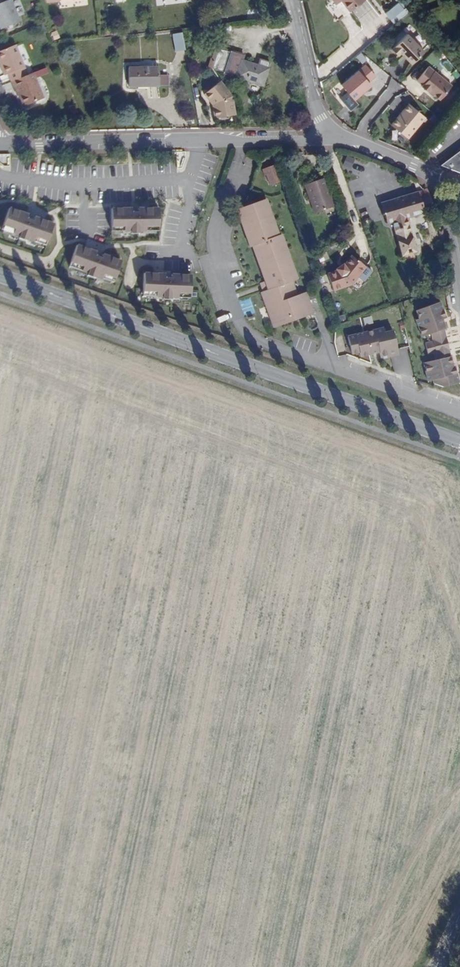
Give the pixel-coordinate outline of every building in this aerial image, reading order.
[(1,29),(20,22),(11,0),(0,0),(0,27),(1,29)] [(342,4),(348,11),(363,0),(343,0),(345,2),(342,4)] [(385,14),(394,24),(409,12),(401,1),(385,14)] [(185,49),(182,34),(173,36),(175,51),(185,49)] [(407,34),(391,49),(399,57),(402,55),(411,64),(424,51),(407,34)] [(13,82),(29,75),(17,45),(0,52),(0,56),(2,62),(7,75),(10,74),(13,82)] [(231,52),(225,73),(236,77),(236,78),(263,86),(270,64),(260,60),(258,65),(241,60),(243,55),(231,52)] [(365,89),(366,91),(371,86),(369,83),(376,77),(366,65),(342,86),(354,100),(360,96),(359,94),(365,89)] [(429,66),(417,80),(422,85),(421,86),(428,92),(429,90),(434,94),(440,99),(452,86),(429,66)] [(129,68),(129,86),(160,86),(159,67),(129,68)] [(44,98),(34,73),(29,75),(13,82),(16,89),(19,88),(21,95),(26,106),(44,98)] [(215,118),(236,114),(232,95),(220,80),(203,94),(212,105),(215,118)] [(409,103),(391,125),(408,138),(425,117),(409,103)] [(440,166),(459,173),(459,151),(440,166)] [(347,156),(344,166),(353,168),(355,158),(347,156)] [(252,173),(255,159),(249,158),(246,172),(252,173)] [(277,163),(271,165),(273,171),(267,173),(271,184),(283,180),(277,163)] [(273,171),(271,165),(263,168),(265,174),(267,173),(273,171)] [(324,178),(304,185),(315,213),(334,206),(324,178)] [(235,181),(230,194),(244,199),(248,186),(235,181)] [(408,217),(434,209),(427,189),(381,203),(387,224),(392,222),(402,256),(404,256),(405,260),(415,257),(414,253),(417,252),(408,217)] [(314,314),(311,304),(306,292),(297,295),(292,282),(297,279),(282,234),(279,235),(266,199),(237,210),(250,247),(253,246),(265,281),(260,283),(263,291),(261,292),(274,328),(314,314)] [(30,215),(11,208),(3,229),(21,236),(21,238),(28,241),(29,239),(48,245),(55,224),(36,217),(35,220),(34,219),(30,217),(28,218),(30,215)] [(133,209),(112,209),(113,231),(132,231),(132,234),(140,234),(140,231),(160,231),(160,209),(139,209),(139,212),(138,211),(134,211),(133,212),(133,209)] [(225,240),(227,255),(233,254),(231,239),(225,240)] [(97,252),(78,245),(71,266),(89,273),(88,275),(96,278),(97,275),(116,282),(123,261),(104,254),(103,257),(102,256),(98,254),(96,255),(97,252)] [(367,266),(353,255),(345,265),(344,263),(337,268),(338,270),(328,273),(334,290),(352,283),(367,266)] [(165,274),(145,273),(144,295),(164,296),(164,298),(172,299),(172,296),(192,297),(193,275),(172,274),(172,277),(171,276),(167,276),(165,277),(165,274)] [(209,290),(219,289),(218,281),(208,282),(209,290)] [(311,304),(326,299),(322,287),(306,292),(311,304)] [(418,319),(425,336),(434,333),(446,328),(448,327),(445,318),(448,317),(442,301),(419,309),(422,318),(418,319)] [(364,333),(370,354),(380,352),(381,358),(399,354),(393,331),(385,333),(384,328),(364,333)] [(446,328),(434,333),(435,339),(448,336),(446,328)] [(370,354),(364,333),(348,337),(352,354),(360,352),(361,356),(370,354)] [(435,346),(450,343),(448,336),(435,339),(436,341),(428,343),(429,348),(435,347),(435,346)] [(435,347),(429,348),(430,353),(438,351),(439,352),(451,349),(450,343),(435,346),(435,347)] [(451,349),(439,352),(440,359),(453,356),(451,349)] [(453,356),(440,359),(426,362),(431,380),(436,379),(436,383),(445,386),(459,382),(459,378),(457,365),(455,365),(453,356)]
